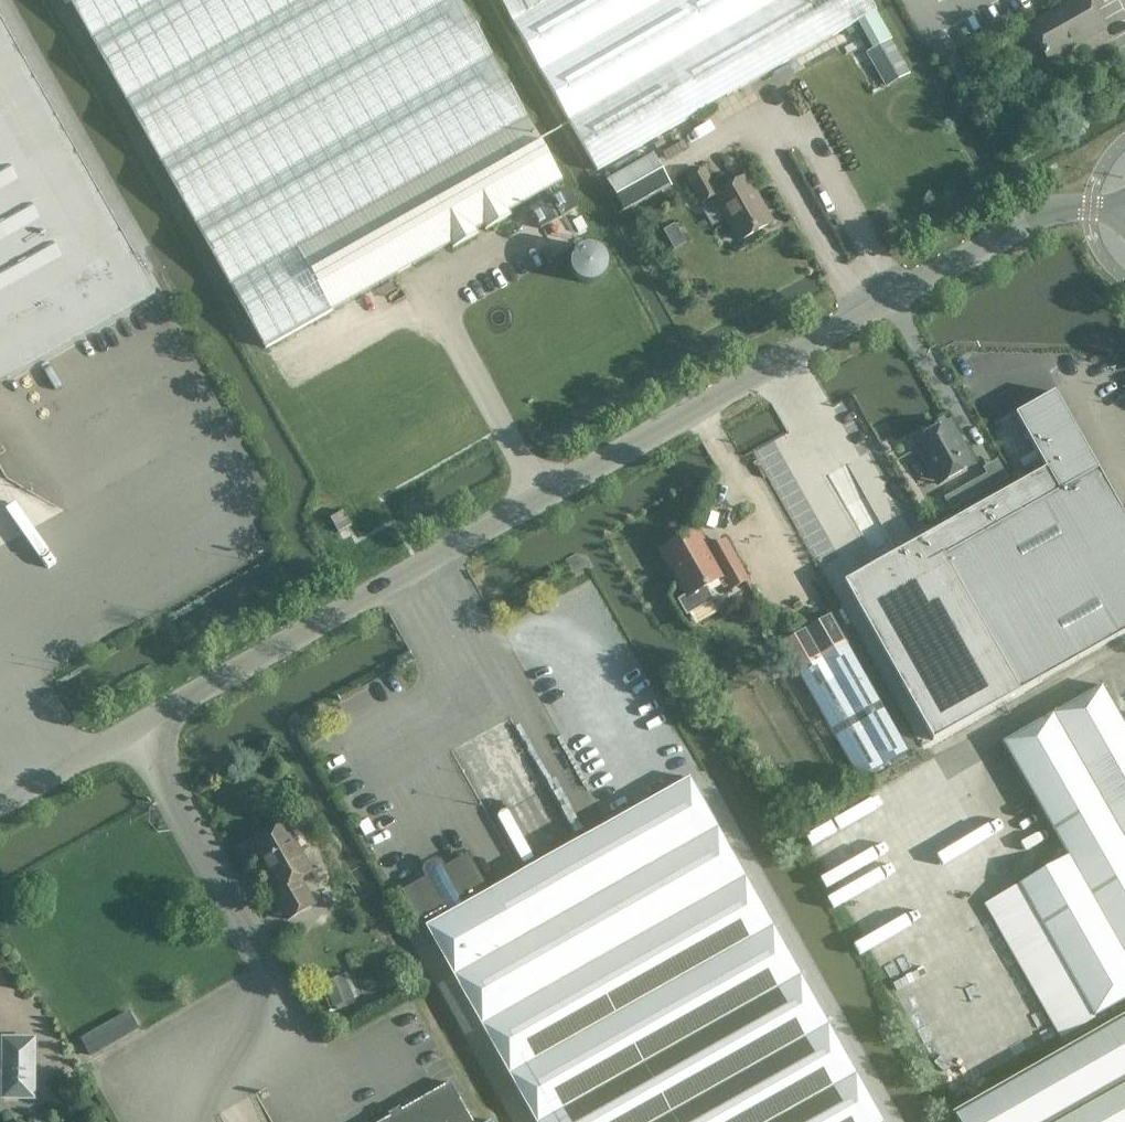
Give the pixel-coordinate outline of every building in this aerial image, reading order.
[(266,348),(450,245),(453,249),(479,234),(476,230),(483,227),(485,230),(511,216),(509,212),(563,182),(460,0),(70,0),(266,348)] [(868,0),(499,0),(595,169),(874,11),(868,0)] [(1027,24),(1048,60),(1101,29),(1085,0),(1069,0),(1027,24)] [(150,296),(0,30),(0,381),(150,296)] [(890,39),(869,51),(889,85),(910,74),(890,39)] [(653,154),(607,181),(626,212),(671,185),(653,154)] [(714,196),(740,241),(771,223),(745,177),(718,193),(704,169),(687,179),(701,203),(714,196)] [(567,189),(530,209),(541,229),(577,208),(567,189)] [(581,217),(573,222),(579,232),(587,227),(581,217)] [(675,223),(663,230),(673,250),(686,243),(675,223)] [(1109,578),(1087,539),(1124,518),(1124,517),(1110,491),(1055,392),(1016,414),(1059,491),(944,556),(1020,692),(1124,633),(1124,569),(1109,578)] [(914,442),(923,457),(927,454),(943,481),(973,464),(950,422),(914,442)] [(988,475),(976,481),(983,493),(995,486),(988,475)] [(339,533),(352,526),(344,511),(331,518),(339,533)] [(711,600),(705,588),(718,580),(725,593),(746,581),(726,544),(709,554),(696,530),(661,549),(688,596),(680,600),(688,613),(711,600)] [(831,614),(781,643),(858,779),(908,750),(831,614)] [(1003,742),(1124,956),(1124,725),(1102,685),(1003,742)] [(535,1121),(884,1121),(690,778),(487,892),(425,927),(453,975),(535,1121)] [(311,872),(285,825),(277,830),(272,828),(261,835),(259,839),(252,844),(267,871),(265,872),(276,891),(272,893),(287,920),(314,905),(299,879),(311,872)] [(430,879),(406,892),(425,927),(487,892),(467,857),(444,871),(440,863),(435,862),(427,867),(426,871),(430,879)] [(354,999),(343,975),(323,983),(333,1008),(354,999)] [(130,1009),(81,1037),(91,1055),(140,1028),(130,1009)] [(953,1111),(959,1121),(1124,1121),(1124,1014),(953,1111)] [(4,1075),(4,1099),(35,1099),(35,1039),(4,1039),(4,1052),(0,1052),(0,1075),(4,1075)] [(450,1082),(380,1121),(473,1121),(450,1082)]
